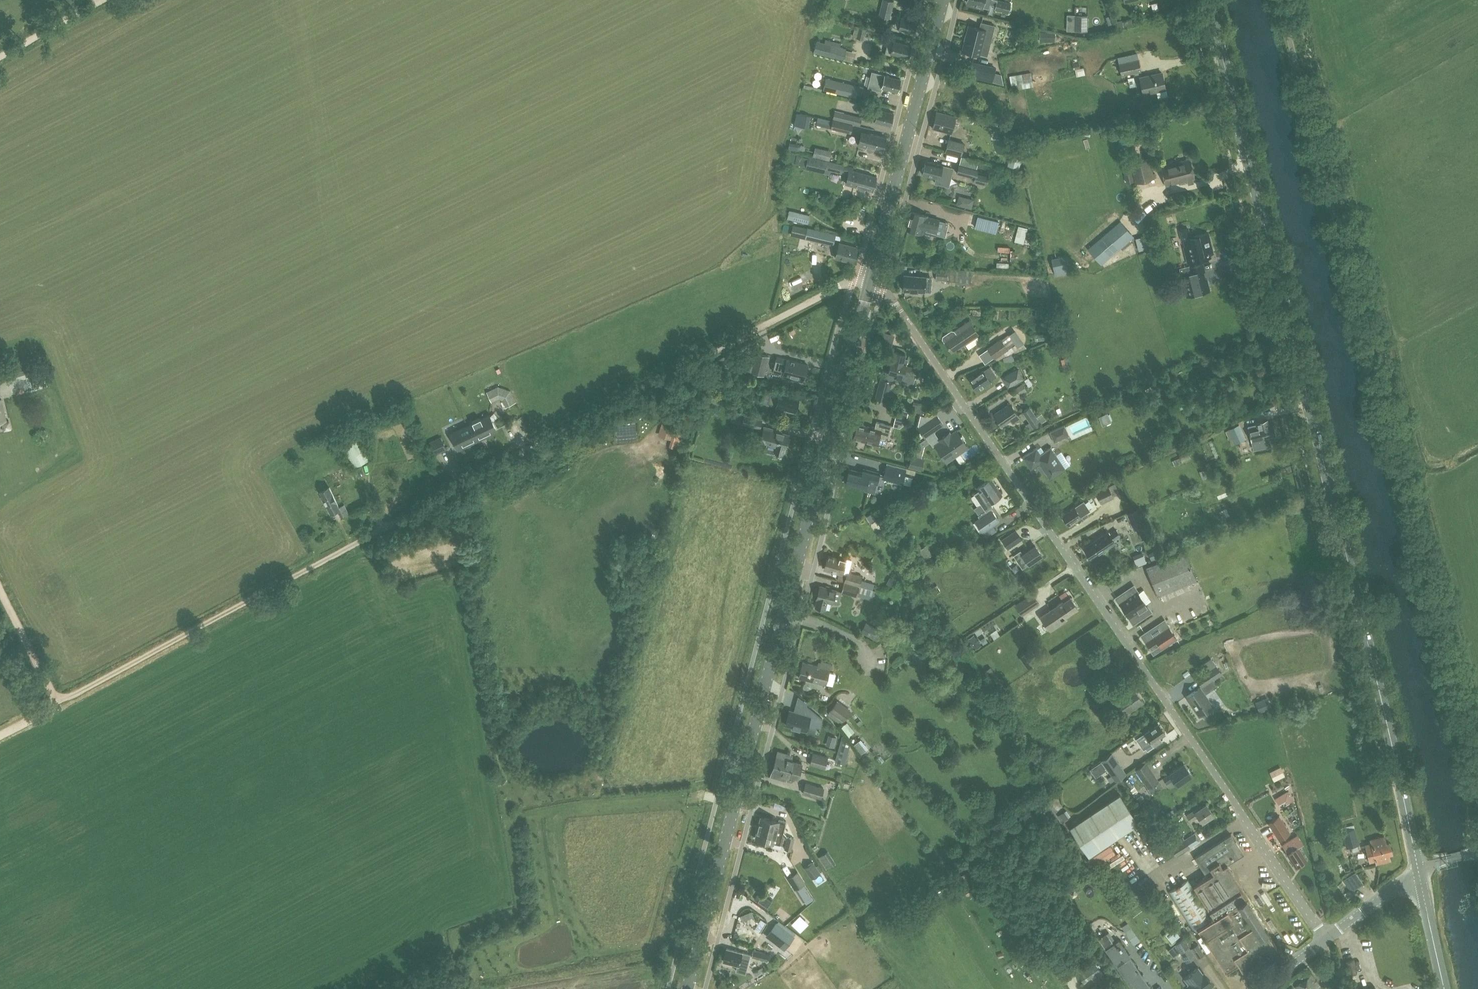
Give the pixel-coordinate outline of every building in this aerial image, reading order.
[(894,1),(889,0),(882,0),(879,15),(890,17),(894,1)] [(991,0),(967,0),(967,1),(974,3),(974,5),(983,7),(989,8),(991,0)] [(1011,3),(999,0),(996,0),(994,10),(1008,13),(1011,3)] [(897,15),(895,23),(892,22),(891,28),(899,30),(899,29),(900,29),(900,30),(905,31),(906,30),(913,32),(916,20),(897,15)] [(1088,31),(1088,15),(1074,15),(1074,31),(1088,31)] [(965,40),(962,50),(980,55),(984,39),(991,41),(994,26),(981,22),(980,28),(969,25),(966,36),(965,40)] [(863,39),(866,28),(859,26),(857,37),(863,39)] [(891,54),(891,52),(906,56),(909,44),(894,40),(894,41),(889,39),(885,53),(891,54)] [(843,59),(846,49),(817,40),(814,51),(841,59),(843,59)] [(1139,59),(1119,64),(1122,76),(1142,71),(1139,59)] [(1080,67),(1079,61),(1072,63),(1073,69),(1075,69),(1080,67)] [(995,68),(987,66),(986,72),(970,69),(969,76),(992,81),(995,68)] [(1031,72),(1009,76),(1012,90),(1033,86),(1031,72)] [(897,90),(900,78),(885,74),(880,73),(876,87),(882,88),(882,86),(897,90)] [(1143,94),(1165,89),(1161,73),(1140,78),(1143,94)] [(856,97),(858,86),(826,78),(824,89),(856,97)] [(1003,99),(1005,89),(985,85),(983,94),(1003,99)] [(890,125),(893,113),(873,107),(870,119),(890,125)] [(833,118),(847,122),(860,125),(862,117),(845,112),(835,110),(833,118)] [(951,132),(955,117),(937,112),(933,127),(951,132)] [(853,125),(847,124),(818,117),(816,124),(831,127),(831,128),(851,133),(853,125)] [(882,149),(885,137),(870,133),(864,131),(861,143),(866,145),(866,147),(867,147),(866,148),(867,149),(867,150),(868,151),(869,151),(869,152),(870,152),(871,152),(872,151),(873,151),(873,150),(874,150),(874,149),(875,149),(875,147),(882,149)] [(965,142),(948,138),(945,152),(961,156),(965,142)] [(833,154),(834,143),(818,141),(816,152),(833,154)] [(826,168),(843,173),(843,172),(842,172),(844,164),(808,155),(805,168),(825,173),(826,168)] [(1021,158),(1010,156),(1008,164),(1018,167),(1021,158)] [(1153,175),(1149,159),(1131,164),(1136,183),(1154,179),(1154,178),(1156,177),(1155,174),(1153,175)] [(1189,159),(1175,163),(1161,167),(1166,186),(1194,179),(1189,159)] [(949,187),(954,169),(943,165),(926,161),(923,172),(937,176),(935,183),(949,187)] [(978,168),(972,166),(959,163),(956,172),(974,177),(973,180),(986,184),(989,174),(978,171),(978,168)] [(845,180),(846,180),(845,183),(859,187),(859,189),(865,190),(865,188),(873,190),(876,176),(853,170),(854,167),(844,164),(842,172),(843,172),(846,173),(845,180)] [(1123,168),(1126,182),(1134,181),(1130,167),(1123,168)] [(912,211),(907,229),(922,232),(922,231),(935,234),(939,220),(926,217),(927,215),(912,211)] [(982,227),(995,227),(995,212),(981,212),(982,227)] [(1089,248),(1101,263),(1102,264),(1134,237),(1131,233),(1130,234),(1120,221),(1089,248)] [(792,225),(785,223),(783,231),(790,232),(792,225)] [(793,225),(791,233),(805,237),(808,228),(793,225)] [(808,228),(805,237),(805,238),(834,245),(836,234),(808,228)] [(1210,253),(1213,252),(1208,232),(1190,236),(1188,228),(1180,230),(1182,239),(1184,239),(1186,246),(1184,246),(1188,261),(1210,256),(1210,253)] [(854,262),(857,248),(839,243),(835,257),(854,262)] [(1071,256),(1057,258),(1058,269),(1072,267),(1071,256)] [(1191,275),(1205,271),(1203,263),(1189,267),(1191,275)] [(947,282),(970,285),(971,274),(948,272),(949,271),(937,270),(936,279),(948,280),(947,282)] [(904,275),(903,290),(925,291),(926,276),(904,275)] [(1035,318),(1052,318),(1052,309),(1035,309),(1035,318)] [(945,342),(952,352),(961,346),(961,347),(979,334),(969,320),(955,330),(951,329),(943,335),(942,339),(945,342)] [(892,345),(894,334),(883,331),(880,342),(892,345)] [(1009,334),(1002,339),(1001,338),(987,347),(994,359),(995,358),(997,360),(1024,348),(1017,336),(1013,338),(1015,342),(1009,334)] [(914,368),(907,366),(908,359),(905,358),(906,353),(894,350),(887,380),(891,381),(895,378),(903,380),(904,376),(911,378),(912,375),(913,375),(914,368)] [(770,355),(757,352),(756,352),(751,372),(765,375),(770,355)] [(804,379),(808,364),(787,359),(777,357),(774,371),(783,374),(804,379)] [(989,366),(983,370),(970,379),(977,389),(990,380),(987,376),(993,372),(989,366)] [(1024,377),(1018,367),(1005,375),(1011,385),(1024,377)] [(891,407),(894,396),(888,394),(891,381),(887,380),(880,378),(875,398),(881,400),(879,404),(891,407)] [(1144,389),(1147,394),(1156,390),(1153,385),(1144,389)] [(768,403),(768,404),(769,404),(776,406),(775,411),(792,416),(794,411),(795,411),(799,398),(780,393),(779,393),(772,391),(768,403)] [(512,394),(502,399),(505,406),(515,401),(512,394)] [(769,404),(768,404),(768,403),(762,402),(753,399),(752,405),(767,409),(769,404)] [(928,404),(914,400),(911,410),(925,414),(928,404)] [(1013,423),(1020,418),(1010,403),(994,414),(1002,425),(1010,419),(1013,423)] [(1022,411),(1034,428),(1041,423),(1030,406),(1022,411)] [(1091,410),(1081,416),(1087,426),(1097,420),(1091,410)] [(678,412),(674,426),(662,422),(658,435),(671,439),(669,446),(679,449),(690,415),(678,412)] [(458,444),(460,448),(460,449),(476,442),(475,439),(496,429),(489,415),(490,415),(490,414),(481,418),(472,422),(467,425),(468,427),(452,435),(456,445),(458,444)] [(742,423),(760,428),(763,419),(744,414),(742,423)] [(919,428),(925,436),(943,424),(937,416),(919,428)] [(1259,427),(1251,429),(1254,444),(1260,442),(1261,445),(1270,443),(1268,436),(1276,435),(1273,424),(1269,425),(1268,419),(1257,422),(1259,427)] [(876,421),(875,428),(857,424),(853,438),(871,443),(871,442),(877,444),(878,443),(885,445),(887,438),(888,438),(892,425),(876,421)] [(1235,444),(1246,439),(1244,435),(1239,424),(1228,429),(1235,444)] [(1054,442),(1069,436),(1065,425),(1050,432),(1054,442)] [(785,447),(788,434),(781,432),(781,430),(764,426),(760,441),(776,445),(774,450),(783,453),(784,447),(785,447)] [(951,434),(949,432),(939,439),(940,441),(935,445),(947,461),(968,447),(964,442),(966,440),(962,434),(960,436),(957,430),(951,434)] [(443,443),(445,436),(438,435),(437,442),(443,443)] [(353,466),(370,458),(360,436),(343,444),(353,466)] [(434,454),(440,451),(435,439),(428,442),(431,448),(434,454)] [(927,445),(917,444),(917,453),(926,453),(927,445)] [(1050,480),(1066,469),(1051,447),(1041,454),(1037,448),(1023,457),(1031,470),(1039,464),(1050,480)] [(912,456),(909,466),(921,469),(923,459),(912,456)] [(943,463),(945,469),(957,465),(955,459),(943,463)] [(906,470),(887,465),(883,478),(902,483),(906,470)] [(846,483),(866,488),(868,480),(877,483),(879,473),(863,469),(862,472),(849,469),(848,475),(846,474),(844,481),(846,481),(846,483)] [(990,502),(1003,494),(991,477),(977,487),(979,490),(974,493),(981,503),(986,510),(978,515),(979,517),(975,520),(983,532),(987,537),(997,530),(993,525),(1000,520),(992,508),(991,508),(990,507),(993,506),(990,502)] [(1101,503),(1114,497),(1108,485),(1095,491),(1101,503)] [(329,486),(320,491),(331,513),(337,509),(341,516),(348,513),(344,504),(339,506),(329,486),(329,487),(329,486)] [(1082,518),(1081,516),(1090,510),(1084,500),(1074,506),(1075,507),(1062,516),(1069,525),(1076,521),(1076,522),(1082,518)] [(1126,514),(1134,530),(1145,525),(1138,509),(1126,514)] [(875,520),(871,513),(866,516),(871,523),(875,520)] [(1107,533),(1098,538),(1085,547),(1092,558),(1114,543),(1113,541),(1121,536),(1117,530),(1109,535),(1107,533)] [(1008,549),(1017,543),(1010,534),(1002,539),(1008,549)] [(922,561),(932,554),(926,545),(920,549),(916,552),(922,561)] [(1035,545),(1023,554),(1023,555),(1027,561),(1029,564),(1042,555),(1035,545)] [(1149,553),(1152,561),(1161,557),(1157,549),(1149,553)] [(1137,553),(1140,561),(1147,559),(1145,550),(1137,553)] [(1191,587),(1189,583),(1196,580),(1185,551),(1147,567),(1158,596),(1160,595),(1160,596),(1161,595),(1163,599),(1191,587)] [(844,582),(860,586),(863,576),(847,572),(846,574),(843,573),(847,558),(840,557),(840,559),(828,556),(825,569),(839,573),(837,579),(844,582)] [(857,595),(860,586),(844,582),(842,592),(857,595)] [(1133,622),(1146,613),(1149,611),(1132,585),(1116,596),(1133,622)] [(817,599),(818,599),(816,607),(825,609),(827,601),(833,603),(836,590),(820,586),(817,599)] [(1032,593),(1015,604),(1022,615),(1040,603),(1032,593)] [(1070,597),(1063,601),(1063,600),(1057,605),(1058,605),(1052,610),(1051,609),(1041,616),(1050,630),(1067,618),(1066,616),(1078,607),(1070,597)] [(882,631),(872,625),(867,635),(877,641),(882,631)] [(1170,627),(1156,636),(1146,642),(1151,650),(1161,643),(1163,646),(1177,637),(1170,627)] [(974,634),(967,638),(975,649),(981,645),(979,642),(980,641),(977,636),(976,637),(974,634)] [(1030,650),(1025,654),(1033,665),(1038,661),(1030,650)] [(826,684),(831,664),(821,661),(820,666),(803,662),(799,677),(826,684)] [(1003,685),(991,666),(985,670),(997,689),(1003,685)] [(1196,678),(1202,687),(1215,679),(1209,670),(1196,678)] [(1127,714),(1144,702),(1133,687),(1116,698),(1127,714)] [(1213,710),(1211,707),(1213,706),(1200,688),(1187,697),(1199,715),(1201,714),(1203,717),(1208,718),(1213,715),(1213,710)] [(1099,709),(1107,703),(1104,698),(1096,704),(1099,709)] [(1261,702),(1263,707),(1272,704),(1270,699),(1261,702)] [(828,711),(842,721),(850,710),(836,700),(828,711)] [(1107,703),(1099,709),(1104,715),(1112,710),(1107,703)] [(803,714),(790,711),(786,725),(793,726),(792,729),(800,731),(801,728),(807,730),(808,724),(820,727),(823,718),(806,705),(803,714)] [(847,722),(842,726),(848,735),(854,731),(847,722)] [(1153,746),(1154,746),(1162,741),(1160,737),(1165,733),(1158,723),(1145,732),(1145,733),(1136,739),(1143,749),(1146,748),(1147,750),(1153,746)] [(850,746),(850,745),(843,735),(843,737),(837,754),(844,756),(846,748),(849,749),(850,746)] [(832,736),(828,745),(832,746),(836,737),(832,736)] [(808,763),(812,764),(824,768),(828,756),(812,751),(808,763)] [(775,764),(800,771),(802,763),(792,760),(793,756),(778,752),(775,764)] [(1126,773),(1113,754),(1090,769),(1095,777),(1107,769),(1115,781),(1126,773)] [(1284,761),(1273,767),(1277,776),(1289,770),(1284,761)] [(1145,762),(1136,768),(1148,786),(1157,780),(1145,762)] [(1178,785),(1192,775),(1184,763),(1170,773),(1170,774),(1163,778),(1167,784),(1174,779),(1178,785)] [(798,779),(800,771),(775,764),(771,775),(787,780),(788,776),(798,779)] [(823,788),(807,782),(804,782),(801,792),(820,798),(823,788)] [(1288,789),(1275,798),(1279,804),(1285,800),(1288,803),(1294,799),(1288,789)] [(1069,827),(1088,856),(1139,823),(1120,794),(1069,827)] [(1203,822),(1213,814),(1206,804),(1201,807),(1200,806),(1187,815),(1191,820),(1198,815),(1203,822)] [(1058,815),(1062,821),(1071,815),(1067,809),(1058,815)] [(758,827),(783,833),(786,820),(779,819),(779,821),(761,817),(758,827)] [(1288,834),(1283,827),(1277,817),(1270,822),(1281,839),(1288,834)] [(783,833),(758,827),(756,837),(766,840),(765,842),(772,844),(772,841),(782,844),(784,835),(783,835),(783,833)] [(1358,846),(1357,840),(1356,835),(1355,828),(1342,831),(1346,848),(1358,846)] [(1242,968),(1276,946),(1246,898),(1248,896),(1228,864),(1244,854),(1231,834),(1195,857),(1207,877),(1194,885),(1215,917),(1199,927),(1226,970),(1239,962),(1242,968)] [(1295,866),(1306,859),(1298,846),(1302,843),(1297,835),(1282,844),(1288,852),(1287,853),(1295,866)] [(1371,843),(1365,844),(1370,862),(1376,860),(1376,863),(1390,860),(1389,853),(1392,852),(1390,842),(1386,843),(1384,836),(1370,840),(1371,843)] [(792,851),(795,838),(788,837),(785,849),(792,851)] [(1176,856),(1190,847),(1185,839),(1171,848),(1176,856)] [(1109,854),(1118,850),(1116,845),(1107,849),(1109,854)] [(794,854),(798,860),(805,855),(801,850),(794,854)] [(817,857),(826,869),(834,863),(826,851),(817,857)] [(812,878),(821,872),(813,861),(805,867),(812,878)] [(1353,886),(1365,879),(1358,867),(1346,874),(1353,886)] [(748,869),(744,885),(767,891),(771,875),(748,869)] [(788,878),(795,889),(804,903),(812,899),(803,884),(805,883),(798,871),(788,878)] [(1168,892),(1191,930),(1212,917),(1188,879),(1168,892)] [(967,895),(973,892),(969,886),(963,889),(967,895)] [(788,915),(779,908),(774,914),(783,921),(788,915)] [(751,911),(740,916),(743,921),(754,916),(751,911)] [(795,915),(792,920),(801,927),(804,922),(795,915)] [(1177,922),(1168,929),(1174,938),(1184,932),(1177,922)] [(792,935),(776,923),(768,935),(783,946),(792,935)] [(1136,935),(1127,923),(1122,927),(1130,939),(1136,935)] [(1133,988),(1152,988),(1119,940),(1114,943),(1107,933),(1099,939),(1133,988)] [(1175,944),(1180,952),(1187,962),(1196,957),(1184,939),(1175,944)] [(1137,941),(1132,943),(1138,954),(1143,952),(1137,941)] [(1198,958),(1205,954),(1198,944),(1191,948),(1198,958)] [(745,967),(748,955),(742,953),(727,948),(724,961),(739,965),(745,967)] [(752,957),(761,960),(763,952),(754,950),(752,957)] [(1354,959),(1347,961),(1350,973),(1357,971),(1354,959)] [(1083,982),(1100,970),(1095,962),(1090,966),(1087,961),(1075,969),(1083,982)] [(1191,988),(1207,988),(1213,984),(1204,972),(1203,973),(1198,967),(1185,978),(1189,984),(1188,984),(1191,988)] [(1326,969),(1318,975),(1320,977),(1324,982),(1326,985),(1334,979),(1326,969)] [(1296,987),(1297,988),(1298,987),(1299,988),(1322,988),(1320,986),(1316,981),(1312,975),(1296,987)]
